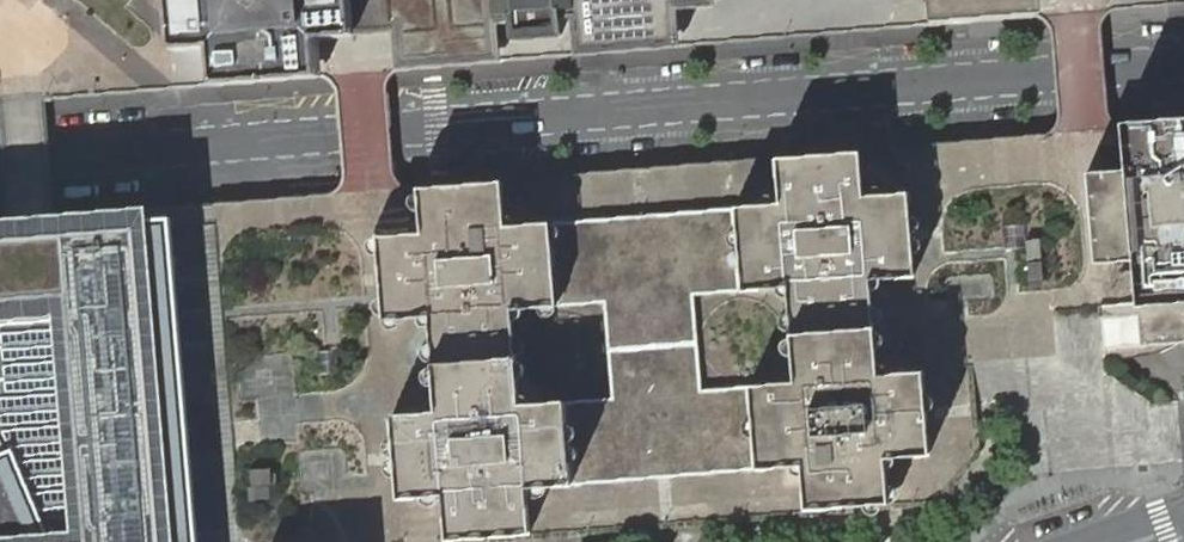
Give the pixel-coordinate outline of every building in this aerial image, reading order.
[(12,103),(361,75),(1076,14),(1183,5),(1183,0),(680,0),(658,2),(656,0),(652,0),(626,30),(590,0),(575,0),(576,9),(561,11),(562,18),(510,22),(509,15),(494,16),(493,1),(494,0),(486,0),(475,13),(351,23),(327,25),(325,1),(306,3),(309,29),(225,36),(222,0),(0,0),(0,104),(12,103)] [(1120,126),(1122,144),(1101,146),(1103,172),(1087,173),(1094,264),(1111,262),(1131,261),(1135,297),(1135,302),(1101,305),(1101,310),(1102,320),(1105,349),(1176,343),(1183,342),(1183,121),(1120,126)] [(780,204),(758,206),(736,208),(547,223),(505,227),(501,182),(420,189),(422,234),(378,237),(384,320),(430,317),(433,363),(437,412),(393,416),(400,499),(444,496),(448,540),(532,533),(528,489),(567,486),(757,470),(802,466),(805,511),(889,503),(885,459),(930,455),(923,372),(878,376),(874,327),(871,281),(915,276),(908,194),(863,197),(860,152),(776,159),(780,204)] [(301,199),(262,199),(262,225),(301,225),(301,199)] [(213,202),(20,219),(0,221),(0,541),(242,541),(213,202)] [(1029,241),(1001,242),(1004,292),(1032,291),(1029,241)]
